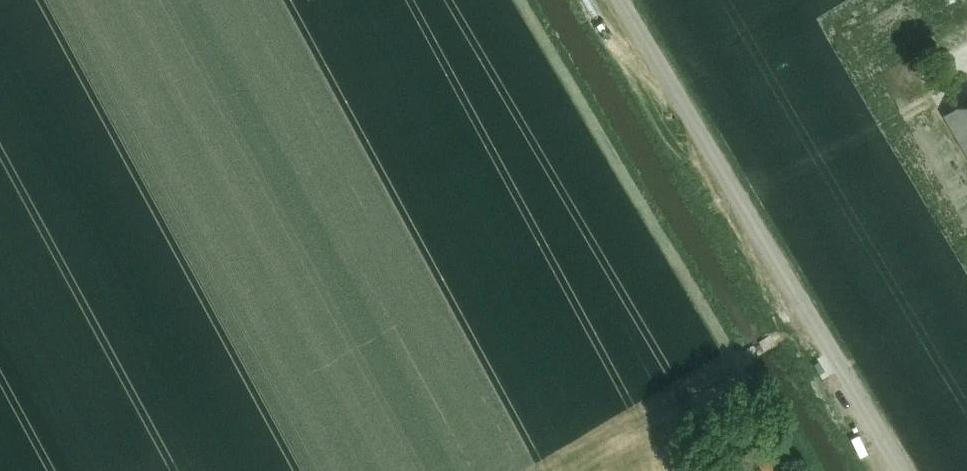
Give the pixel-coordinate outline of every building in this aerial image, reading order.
[(966,159),(966,103),(943,118),(966,159)] [(775,468),(778,466),(762,441),(737,458),(746,470),(778,470),(775,468)]
